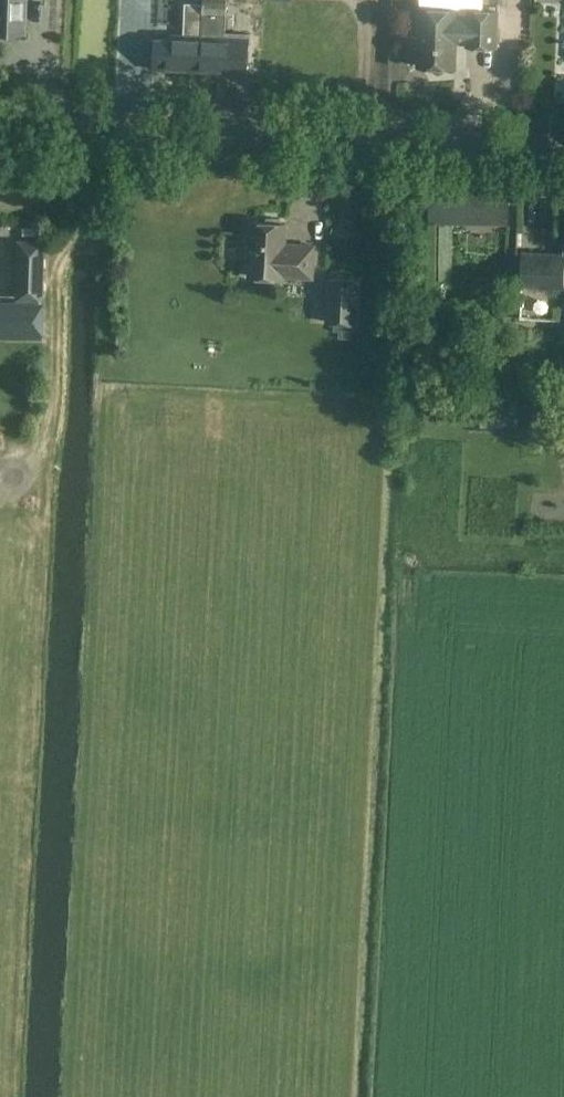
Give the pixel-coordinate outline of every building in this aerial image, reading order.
[(22,34),(23,0),(0,0),(0,33),(22,34)] [(202,19),(202,33),(201,33),(199,71),(246,73),(247,42),(247,37),(243,32),(235,32),(230,37),(230,41),(225,41),(225,17),(226,0),(203,0),(203,4),(202,19)] [(202,19),(203,4),(186,3),(185,18),(202,19)] [(413,49),(411,52),(411,54),(411,57),(412,59),(415,61),(418,62),(417,66),(455,67),(456,45),(496,46),(497,11),(420,8),(418,48),(415,48),(413,49)] [(153,69),(199,71),(201,33),(179,32),(179,39),(154,38),(153,69)] [(429,180),(428,218),(508,220),(509,182),(429,180)] [(246,239),(245,258),(249,258),(249,276),(283,278),(283,276),(312,277),(314,245),(284,244),(285,223),(282,223),(280,218),(267,218),(265,222),(251,221),(250,239),(246,239)] [(20,299),(42,299),(43,242),(21,241),(20,299)] [(563,254),(522,253),(521,286),(562,287),(563,264),(563,241),(563,254)] [(356,324),(359,280),(332,278),(330,323),(356,324)]
